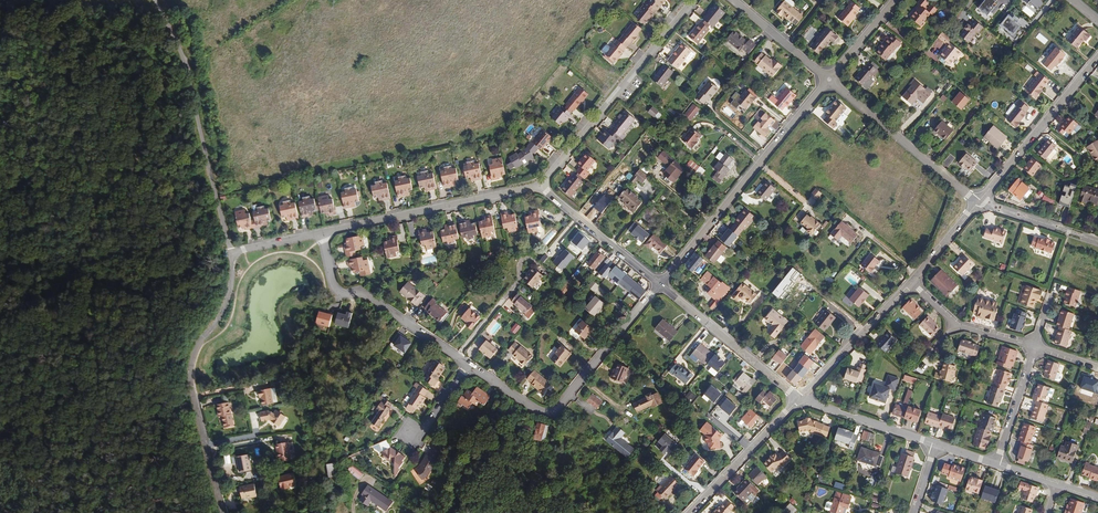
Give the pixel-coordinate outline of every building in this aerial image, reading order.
[(657,10),(661,5),(660,5),(664,0),(649,0),(647,2),(657,10)] [(860,8),(850,0),(847,3),(849,5),(838,18),(848,27),(852,21),(851,20),(854,17),(858,12),(857,12),(860,8)] [(923,20),(924,21),(930,14),(932,15),(937,9),(931,4),(926,10),(924,8),(929,3),(926,0),(920,0),(918,3),(921,5),(910,18),(919,25),(923,20)] [(985,0),(978,8),(988,16),(991,12),(993,13),(996,9),(994,7),(998,3),(995,1),(997,0),(985,0)] [(1028,3),(1029,2),(1038,9),(1042,4),(1039,1),(1040,0),(1024,0),(1028,3)] [(792,23),(799,13),(785,1),(775,12),(781,17),(782,15),(792,23)] [(654,13),(657,10),(647,2),(645,6),(644,5),(640,9),(641,10),(635,17),(645,25),(648,21),(651,17),(652,18),(655,14),(654,13)] [(713,9),(709,13),(708,12),(702,19),(705,21),(710,25),(713,28),(725,13),(716,5),(713,9)] [(694,13),(690,18),(699,24),(700,22),(698,21),(700,17),(694,13)] [(796,26),(804,17),(799,13),(792,23),(796,26)] [(1018,20),(1014,18),(1013,19),(1008,16),(1000,25),(1007,31),(1006,33),(1015,40),(1018,36),(1020,38),(1026,32),(1020,27),(1020,26),(1016,22),(1018,20)] [(968,43),(976,33),(978,34),(983,27),(974,20),(969,26),(968,25),(959,35),(968,43)] [(618,41),(626,47),(627,47),(631,41),(633,43),(638,37),(637,37),(636,36),(638,34),(642,29),(634,22),(618,41)] [(694,30),(693,32),(689,37),(697,44),(710,29),(708,27),(703,23),(701,22),(699,25),(698,24),(694,30)] [(1067,41),(1077,48),(1084,39),(1086,41),(1091,36),(1079,26),(1067,41)] [(830,43),(831,41),(834,43),(839,37),(827,27),(817,38),(818,39),(814,43),(813,42),(809,47),(819,54),(829,42),(830,43)] [(1038,38),(1043,33),(1038,29),(1034,34),(1038,38)] [(747,42),(734,31),(726,40),(740,51),(743,49),(749,54),(756,46),(749,40),(747,42)] [(951,39),(942,32),(938,37),(947,44),(949,42),(951,39)] [(885,61),(897,47),(898,48),(901,43),(892,35),(889,39),(888,38),(885,42),(882,45),(882,44),(878,48),(879,49),(876,53),(885,61)] [(623,51),(626,47),(618,41),(617,40),(605,55),(615,63),(624,52),(623,51)] [(677,69),(692,51),(682,43),(679,47),(680,48),(677,51),(676,50),(667,61),(677,69)] [(950,65),(956,57),(957,58),(962,52),(951,44),(949,46),(947,49),(944,52),(943,51),(939,56),(941,57),(938,60),(944,64),(946,61),(950,65)] [(1057,47),(1046,60),(1047,60),(1043,65),(1051,71),(1054,66),(1056,67),(1059,63),(1059,64),(1063,59),(1063,58),(1066,55),(1057,47)] [(758,65),(773,77),(783,66),(775,60),(773,62),(766,56),(765,56),(761,53),(755,61),(758,64),(758,65)] [(864,86),(874,74),(875,75),(879,70),(869,62),(865,67),(864,67),(855,79),(864,86)] [(665,65),(653,80),(662,87),(674,72),(665,65)] [(1027,90),(1036,98),(1042,90),(1044,87),(1049,80),(1041,73),(1027,90)] [(714,91),(717,87),(709,80),(695,97),(704,104),(708,99),(710,99),(716,92),(714,91)] [(902,97),(907,101),(910,97),(915,101),(917,98),(918,97),(924,103),(931,95),(925,90),(925,89),(914,80),(910,84),(912,85),(902,97)] [(977,85),(971,80),(968,84),(974,89),(977,85)] [(795,94),(787,87),(777,98),(778,99),(777,100),(772,96),(769,100),(782,110),(786,106),(787,107),(791,102),(789,101),(795,94)] [(581,101),(583,98),(584,99),(588,94),(581,88),(577,92),(566,105),(572,110),(573,111),(581,102),(581,101)] [(756,99),(746,91),(741,97),(736,92),(731,98),(734,100),(730,104),(735,109),(739,104),(744,109),(749,103),(751,105),(756,99)] [(952,102),(962,110),(971,100),(962,91),(952,102)] [(835,122),(836,121),(842,126),(844,122),(843,122),(847,116),(843,113),(846,108),(837,100),(825,114),(827,116),(823,120),(833,129),(837,124),(835,122)] [(1018,122),(1020,119),(1021,120),(1026,113),(1025,112),(1029,108),(1020,100),(1016,106),(1017,107),(1009,116),(1010,117),(1007,120),(1015,127),(1019,122),(1018,122)] [(699,110),(694,105),(684,117),(690,121),(699,110)] [(648,112),(655,118),(659,112),(653,107),(648,112)] [(562,110),(560,108),(552,118),(560,125),(565,119),(566,120),(569,116),(568,115),(570,113),(564,108),(562,110)] [(611,130),(617,134),(620,137),(623,134),(635,119),(626,111),(622,116),(620,119),(614,126),(614,127),(611,130)] [(775,121),(766,113),(761,119),(764,121),(761,124),(758,122),(753,128),(765,138),(770,131),(767,128),(769,125),(771,126),(775,121)] [(1064,123),(1058,130),(1065,135),(1067,132),(1071,135),(1076,129),(1079,131),(1082,127),(1070,117),(1065,124),(1064,123)] [(946,140),(953,131),(942,121),(934,130),(946,140)] [(532,142),(542,129),(539,126),(529,140),(532,142)] [(1005,136),(993,126),(984,137),(996,147),(1005,136)] [(692,128),(682,140),(693,149),(697,144),(696,143),(702,136),(692,128)] [(535,140),(533,143),(539,148),(540,149),(547,142),(548,142),(552,137),(543,129),(535,139),(535,140)] [(620,137),(617,134),(611,130),(611,129),(608,132),(606,131),(598,140),(609,149),(616,140),(620,143),(623,140),(620,137)] [(1045,145),(1039,153),(1046,158),(1057,145),(1049,139),(1045,144),(1045,145)] [(539,148),(533,143),(531,141),(527,146),(527,147),(521,151),(522,152),(517,154),(516,153),(509,157),(512,162),(507,165),(510,170),(515,167),(516,169),(522,165),(524,167),(530,164),(529,161),(533,159),(534,158),(533,155),(539,148)] [(1088,147),(1095,158),(1096,157),(1097,159),(1097,141),(1088,147)] [(685,169),(664,151),(658,158),(669,167),(664,174),(674,183),(685,169)] [(726,153),(714,169),(718,172),(715,175),(721,180),(730,169),(727,167),(733,159),(726,153)] [(964,166),(970,172),(977,163),(966,153),(959,162),(960,163),(959,164),(963,167),(964,166)] [(587,171),(595,161),(587,154),(583,158),(581,160),(577,164),(581,167),(576,172),(577,173),(583,178),(585,179),(589,173),(587,171)] [(499,176),(501,175),(505,174),(502,158),(492,160),(493,165),(489,166),(492,176),(491,177),(492,181),(500,179),(499,178),(499,176)] [(1034,158),(1025,168),(1034,175),(1042,165),(1034,158)] [(701,176),(705,170),(691,159),(687,165),(701,176)] [(482,179),(479,163),(475,164),(474,161),(467,163),(468,166),(464,167),(464,168),(466,177),(466,178),(470,177),(474,177),(475,181),(482,179)] [(450,182),(455,181),(459,180),(456,168),(452,169),(451,166),(444,168),(445,171),(441,172),(444,187),(451,186),(450,182)] [(637,179),(643,183),(649,176),(640,169),(630,181),(634,183),(637,179)] [(424,187),(428,186),(429,191),(437,189),(433,173),(429,174),(428,171),(421,173),(422,176),(418,177),(420,188),(424,187)] [(566,183),(567,184),(562,190),(570,197),(583,182),(581,180),(575,176),(574,174),(566,183)] [(405,192),(409,191),(413,190),(410,178),(406,179),(405,176),(398,178),(399,181),(395,182),(398,197),(405,196),(405,192)] [(1019,179),(1011,189),(1015,192),(1015,193),(1022,199),(1025,195),(1028,197),(1034,190),(1023,182),(1019,179)] [(378,197),(382,196),(383,200),(391,199),(387,183),(383,184),(382,181),(375,183),(376,186),(372,187),(374,198),(378,197)] [(766,181),(756,193),(766,201),(776,189),(766,181)] [(1071,208),(1079,186),(1072,184),(1071,187),(1066,185),(1064,192),(1068,193),(1066,197),(1063,195),(1060,204),(1071,208)] [(1081,202),(1087,204),(1089,200),(1097,202),(1097,190),(1087,186),(1081,202)] [(341,193),(345,209),(352,207),(351,203),(355,202),(359,201),(357,190),(352,191),(352,188),(345,189),(346,192),(341,193)] [(822,193),(816,188),(811,195),(816,200),(822,193)] [(638,198),(627,189),(625,192),(624,191),(619,197),(626,202),(625,203),(630,208),(629,209),(634,213),(642,203),(638,199),(638,198)] [(319,201),(321,210),(322,214),(326,213),(328,213),(329,215),(329,216),(337,214),(336,210),(335,210),(333,200),(329,200),(328,196),(318,198),(319,201)] [(299,202),(302,218),(310,216),(309,212),(313,211),(317,211),(315,202),(314,199),(310,200),(310,197),(303,198),(303,201),(299,202)] [(286,217),(290,216),(291,220),(299,219),(295,203),(291,204),(290,201),(283,202),(284,206),(280,206),(282,218),(286,217)] [(606,210),(603,205),(598,208),(600,213),(606,210)] [(640,216),(648,222),(656,211),(650,205),(640,216)] [(251,220),(253,228),(264,226),(263,222),(267,221),(271,220),(269,209),(265,209),(264,206),(257,208),(258,211),(253,212),(254,213),(254,218),(255,220),(251,220)] [(742,215),(736,223),(730,230),(738,236),(744,229),(755,217),(745,209),(741,214),(742,215)] [(246,230),(253,228),(251,220),(250,214),(246,215),(245,211),(235,213),(238,228),(243,227),(245,226),(245,228),(246,230)] [(541,227),(539,215),(540,214),(539,211),(531,212),(531,214),(532,216),(529,216),(525,217),(529,233),(538,231),(539,232),(540,233),(542,232),(544,231),(543,229),(541,227)] [(660,214),(656,211),(648,222),(651,225),(660,214)] [(518,230),(515,214),(511,215),(509,215),(508,213),(508,212),(501,214),(504,229),(508,228),(508,232),(518,230)] [(801,222),(808,229),(806,231),(812,235),(821,224),(813,218),(812,219),(810,218),(807,215),(801,222)] [(491,231),(495,231),(492,216),(485,217),(485,218),(485,220),(483,221),(479,222),(482,238),(492,236),(491,231)] [(462,238),(467,237),(467,240),(474,239),(474,236),(478,235),(475,223),(471,224),(467,225),(466,221),(459,222),(462,238)] [(841,235),(852,243),(858,235),(841,221),(831,234),(837,240),(841,235)] [(459,239),(456,223),(448,225),(449,229),(445,230),(441,231),(443,239),(443,242),(447,241),(448,245),(455,243),(455,240),(459,239)] [(640,230),(636,227),(634,229),(632,228),(630,231),(631,232),(631,233),(635,236),(640,230)] [(987,229),(984,238),(1003,244),(1007,232),(995,228),(994,231),(987,229)] [(437,248),(433,232),(429,233),(427,233),(426,231),(426,230),(418,231),(419,235),(420,235),(422,246),(426,245),(427,250),(437,248)] [(572,242),(578,247),(582,250),(590,241),(580,233),(572,242)] [(668,245),(654,234),(645,245),(650,249),(653,246),(661,253),(668,245)] [(360,246),(364,245),(362,235),(346,239),(347,243),(348,245),(346,246),(344,246),(346,253),(355,251),(361,250),(360,246)] [(397,256),(396,252),(400,251),(398,242),(399,242),(398,236),(389,237),(390,239),(390,241),(388,241),(384,242),(387,258),(397,256)] [(1036,237),(1033,247),(1053,254),(1056,244),(1051,242),(1052,240),(1046,238),(1046,240),(1036,237)] [(712,242),(722,250),(725,246),(714,238),(712,242)] [(714,263),(723,252),(715,245),(706,256),(714,263)] [(549,257),(555,251),(552,247),(546,254),(549,257)] [(575,257),(566,249),(560,256),(569,264),(575,257)] [(601,249),(588,264),(595,270),(607,254),(601,249)] [(543,263),(549,257),(545,254),(540,261),(543,263)] [(871,254),(861,266),(870,273),(871,273),(875,268),(874,267),(879,260),(871,254)] [(563,271),(569,264),(560,256),(558,255),(553,262),(563,271)] [(965,255),(954,267),(963,276),(974,264),(965,255)] [(353,269),(354,273),(359,272),(370,270),(368,260),(367,260),(363,261),(362,257),(347,260),(349,267),(350,267),(352,267),(353,269)] [(608,276),(613,270),(607,264),(599,273),(606,279),(608,276)] [(627,275),(628,274),(625,271),(623,272),(616,266),(613,270),(608,276),(619,285),(620,284),(627,275)] [(533,288),(543,276),(533,267),(526,274),(527,275),(523,280),(533,288)] [(958,285),(942,270),(933,279),(933,283),(941,290),(942,292),(947,297),(951,292),(954,292),(954,289),(958,285)] [(707,272),(702,277),(709,282),(707,285),(712,288),(718,281),(707,272)] [(647,292),(627,275),(620,284),(640,300),(647,292)] [(834,280),(828,275),(824,279),(831,284),(834,280)] [(561,298),(574,282),(570,278),(556,295),(561,298)] [(721,284),(718,281),(712,288),(707,293),(714,299),(708,306),(712,309),(729,288),(722,282),(721,284)] [(425,296),(408,282),(400,292),(417,306),(425,296)] [(596,283),(591,289),(597,294),(602,288),(596,283)] [(758,296),(743,283),(731,297),(737,302),(740,298),(743,300),(745,299),(751,304),(758,296)] [(865,299),(868,295),(859,287),(849,299),(858,307),(861,303),(862,303),(865,299)] [(1023,289),(1017,307),(1030,311),(1033,302),(1036,303),(1039,295),(1036,294),(1036,293),(1023,289)] [(1070,310),(1075,294),(1064,290),(1063,294),(1062,294),(1060,299),(1061,299),(1060,302),(1059,306),(1070,310)] [(567,303),(574,294),(571,292),(564,301),(567,303)] [(533,306),(521,296),(517,294),(512,301),(515,303),(514,304),(526,314),(533,306)] [(597,297),(586,309),(595,317),(598,313),(599,314),(604,308),(603,308),(606,304),(597,297)] [(425,308),(428,311),(427,312),(440,322),(447,313),(435,302),(437,301),(433,298),(425,308)] [(972,306),(970,316),(975,317),(974,321),(983,323),(983,322),(991,324),(995,312),(993,311),(995,303),(976,298),(974,306),(972,306)] [(908,302),(900,311),(912,323),(919,316),(916,313),(917,311),(908,302)] [(461,318),(468,323),(466,325),(471,330),(481,318),(469,308),(461,318)] [(826,309),(814,324),(823,331),(828,324),(830,325),(836,317),(826,309)] [(765,319),(773,326),(770,330),(777,335),(788,322),(773,310),(765,319)] [(333,315),(320,312),(316,324),(330,328),(333,315)] [(354,314),(348,312),(347,315),(338,313),(335,325),(350,329),(354,314)] [(1012,317),(1007,332),(1018,335),(1020,331),(1023,325),(1022,325),(1023,321),(1023,320),(1024,316),(1014,313),(1013,317),(1012,317)] [(1065,333),(1070,317),(1058,313),(1053,329),(1055,330),(1065,333)] [(678,332),(663,320),(656,329),(670,341),(678,332)] [(936,333),(933,330),(927,324),(928,323),(925,320),(917,328),(929,340),(936,333)] [(585,339),(593,329),(583,321),(575,331),(585,339)] [(521,327),(517,323),(511,330),(516,334),(521,327)] [(810,355),(824,338),(815,329),(800,347),(810,355)] [(777,335),(770,330),(768,333),(774,339),(777,335)] [(1062,350),(1068,334),(1065,333),(1055,330),(1053,337),(1054,338),(1051,346),(1062,350)] [(887,346),(895,338),(888,331),(880,340),(879,339),(876,342),(884,350),(887,346)] [(402,335),(398,332),(392,342),(395,344),(395,345),(405,353),(412,343),(401,336),(402,335)] [(498,350),(486,340),(479,349),(491,359),(498,350)] [(533,356),(521,346),(520,347),(515,342),(508,350),(514,354),(513,355),(518,359),(520,361),(520,362),(524,366),(525,365),(525,366),(533,356)] [(957,343),(954,354),(969,359),(969,358),(973,359),(976,349),(972,348),(972,347),(968,346),(968,345),(962,344),(957,343)] [(699,359),(705,364),(713,355),(700,344),(690,356),(697,361),(699,359)] [(572,353),(562,346),(561,345),(559,345),(557,347),(557,349),(558,350),(552,357),(557,362),(556,364),(560,367),(572,353)] [(789,358),(780,350),(773,359),(782,366),(789,358)] [(1010,369),(1015,354),(1003,350),(997,369),(1008,372),(1009,369),(1010,369)] [(572,354),(572,353),(560,367),(561,368),(572,354)] [(719,358),(715,355),(708,364),(719,373),(726,364),(722,361),(722,360),(719,357),(719,358)] [(816,363),(806,355),(800,363),(809,370),(816,363)] [(438,378),(440,376),(439,375),(439,374),(441,373),(445,368),(444,367),(435,360),(425,374),(427,374),(429,376),(426,380),(434,386),(439,379),(438,378)] [(1041,376),(1040,380),(1050,383),(1051,383),(1054,384),(1056,383),(1058,378),(1057,376),(1053,375),(1056,367),(1044,363),(1040,376),(1041,376)] [(615,369),(614,372),(613,371),(610,378),(623,384),(629,369),(617,364),(615,369)] [(679,369),(676,366),(670,373),(673,376),(674,375),(686,385),(694,376),(689,372),(688,373),(684,370),(684,371),(680,368),(679,369)] [(950,379),(952,373),(950,373),(952,369),(942,366),(941,370),(939,370),(938,374),(937,377),(936,376),(935,381),(947,385),(949,378),(950,379)] [(543,394),(551,384),(534,370),(527,379),(532,383),(531,385),(543,394)] [(859,385),(863,373),(862,372),(856,370),(855,370),(854,374),(845,371),(842,381),(854,386),(855,383),(859,385)] [(1006,381),(1008,376),(996,372),(990,389),(1001,393),(1002,389),(1003,389),(1005,385),(1006,381)] [(736,382),(744,389),(742,391),(745,394),(756,381),(753,379),(752,380),(743,373),(736,382)] [(871,386),(867,400),(882,405),(887,391),(892,393),(895,381),(885,377),(882,389),(871,386)] [(421,406),(426,398),(424,396),(428,391),(420,385),(407,403),(409,404),(406,408),(413,413),(416,409),(417,409),(419,406),(421,406)] [(722,395),(712,387),(705,395),(715,403),(722,395)] [(1047,399),(1050,392),(1035,387),(1033,394),(1031,394),(1029,402),(1032,403),(1038,405),(1039,401),(1041,402),(1043,398),(1047,399)] [(270,388),(258,391),(260,398),(261,398),(263,405),(273,403),(270,388)] [(998,402),(999,398),(1000,398),(1001,393),(990,389),(988,388),(987,394),(984,406),(994,409),(995,406),(996,402),(998,402)] [(479,402),(485,406),(490,397),(483,393),(483,394),(476,389),(473,393),(469,390),(464,397),(462,396),(457,404),(461,407),(463,404),(470,408),(473,403),(476,405),(479,402)] [(909,390),(904,401),(909,403),(914,392),(909,390)] [(691,402),(696,397),(690,391),(685,397),(691,402)] [(763,400),(771,407),(777,400),(773,397),(772,399),(767,395),(763,391),(756,399),(760,403),(763,400)] [(647,398),(633,404),(637,412),(651,406),(653,408),(662,404),(657,393),(652,395),(651,394),(646,396),(647,398)] [(587,401),(597,409),(602,402),(593,394),(587,401)] [(378,427),(391,408),(390,408),(392,404),(380,396),(376,403),(379,405),(377,409),(380,411),(372,423),(378,427)] [(737,408),(727,399),(720,408),(730,416),(737,408)] [(221,416),(222,416),(231,414),(228,402),(217,405),(219,415),(221,415),(221,416)] [(905,409),(907,404),(903,402),(899,413),(892,411),(889,419),(900,423),(901,420),(905,409)] [(1039,424),(1044,407),(1038,405),(1032,403),(1027,421),(1039,424)] [(915,425),(918,413),(915,412),(915,411),(910,409),(909,410),(905,409),(901,420),(915,425)] [(269,420),(279,426),(286,417),(276,410),(273,413),(272,412),(270,412),(269,411),(260,413),(262,421),(269,420)] [(758,417),(750,410),(742,420),(752,428),(754,425),(752,424),(758,417)] [(231,414),(222,416),(225,428),(234,426),(231,414)] [(935,428),(938,419),(925,415),(922,424),(932,427),(931,428),(935,430),(935,428)] [(948,433),(952,420),(939,416),(938,419),(935,428),(948,433)] [(990,426),(992,420),(981,416),(976,430),(977,430),(988,434),(989,434),(990,429),(989,429),(990,426)] [(700,432),(701,440),(704,439),(705,446),(714,445),(713,438),(713,436),(714,435),(715,435),(717,432),(701,419),(695,427),(700,431),(700,432)] [(821,428),(822,427),(814,425),(807,422),(804,422),(801,422),(801,423),(795,424),(798,435),(806,434),(818,438),(818,437),(821,428)] [(537,424),(534,439),(542,441),(546,425),(537,424)] [(1026,446),(1032,429),(1021,425),(1019,431),(1020,432),(1019,434),(1018,435),(1015,443),(1018,444),(1026,446)] [(613,446),(628,458),(634,449),(621,438),(625,433),(617,427),(606,441),(613,447),(613,446)] [(824,439),(827,430),(821,428),(818,437),(824,439)] [(840,429),(837,440),(852,445),(850,449),(855,451),(859,438),(855,436),(855,434),(851,433),(851,432),(845,430),(840,429)] [(1084,441),(1086,433),(1087,430),(1082,429),(1078,439),(1084,441)] [(986,439),(988,434),(977,430),(971,448),(982,452),(983,448),(986,439)] [(865,431),(862,439),(869,441),(870,438),(873,439),(874,434),(865,431)] [(678,445),(665,434),(658,442),(663,447),(659,451),(664,455),(669,449),(672,452),(678,445)] [(738,443),(746,449),(751,442),(743,437),(738,443)] [(371,447),(391,460),(391,454),(395,457),(395,465),(393,478),(395,479),(400,470),(399,469),(404,462),(403,461),(406,457),(391,447),(388,440),(371,447)] [(1061,445),(1057,457),(1072,462),(1078,445),(1067,441),(1065,446),(1061,445)] [(276,445),(278,459),(280,458),(290,456),(291,456),(295,455),(294,447),(290,448),(288,442),(276,445)] [(1024,464),(1030,448),(1026,446),(1018,444),(1014,455),(1015,455),(1014,460),(1015,461),(1023,464),(1024,464)] [(429,455),(428,454),(421,464),(422,465),(421,467),(417,470),(422,478),(428,474),(437,460),(435,459),(440,452),(434,448),(429,455)] [(863,448),(859,460),(877,466),(881,454),(863,448)] [(787,459),(782,453),(778,457),(779,459),(783,463),(787,459)] [(909,477),(914,463),(910,462),(912,456),(907,454),(904,453),(899,467),(895,466),(893,472),(909,477)] [(239,464),(241,473),(252,470),(248,455),(237,457),(238,464),(239,464)] [(684,469),(694,477),(698,472),(697,471),(704,462),(695,455),(684,469)] [(783,468),(789,462),(787,459),(783,463),(779,459),(778,457),(774,458),(773,457),(771,458),(771,459),(769,460),(768,460),(761,466),(770,475),(773,471),(774,470),(783,468)] [(1082,473),(1086,474),(1086,475),(1090,476),(1090,477),(1097,479),(1097,467),(1090,464),(1091,462),(1086,461),(1082,473)] [(327,464),(329,477),(337,476),(335,463),(327,464)] [(960,480),(964,469),(956,466),(956,465),(952,463),(952,465),(944,463),(942,472),(949,474),(948,476),(960,480)] [(359,472),(351,466),(348,470),(356,476),(359,472)] [(757,488),(765,479),(756,469),(747,478),(757,488)] [(297,485),(294,474),(279,477),(281,490),(288,488),(288,487),(290,486),(297,485)] [(669,478),(665,475),(657,483),(661,486),(662,486),(669,478)] [(670,494),(673,491),(678,486),(680,484),(671,476),(669,478),(662,486),(661,486),(656,491),(666,500),(670,494)] [(980,494),(984,483),(983,482),(983,481),(979,480),(979,481),(976,480),(971,478),(967,491),(973,493),(973,492),(980,494)] [(1036,493),(1039,486),(1021,480),(1019,487),(1025,489),(1023,497),(1033,501),(1034,496),(1035,493),(1036,493)] [(754,497),(758,493),(745,481),(738,488),(739,489),(737,491),(734,495),(741,502),(742,502),(746,506),(750,502),(751,502),(755,498),(754,497)] [(255,484),(240,487),(242,499),(248,497),(251,497),(251,498),(257,497),(255,484)] [(371,501),(382,508),(388,498),(368,486),(362,495),(363,496),(360,501),(368,506),(371,501)] [(1001,491),(986,486),(982,499),(996,504),(1001,491)] [(939,506),(944,491),(934,488),(930,502),(939,506)] [(849,499),(839,496),(839,497),(834,495),(830,505),(826,503),(824,505),(822,510),(823,512),(827,512),(843,512),(844,511),(845,511),(849,499)] [(1067,512),(1083,512),(1086,504),(1073,499),(1069,509),(1068,508),(1067,512)] [(781,511),(788,504),(787,503),(780,510),(781,511)] [(733,510),(727,504),(724,507),(723,506),(719,509),(716,512),(715,511),(713,512),(730,512),(733,510)] [(795,511),(788,504),(781,511),(783,512),(792,512),(795,511)]
